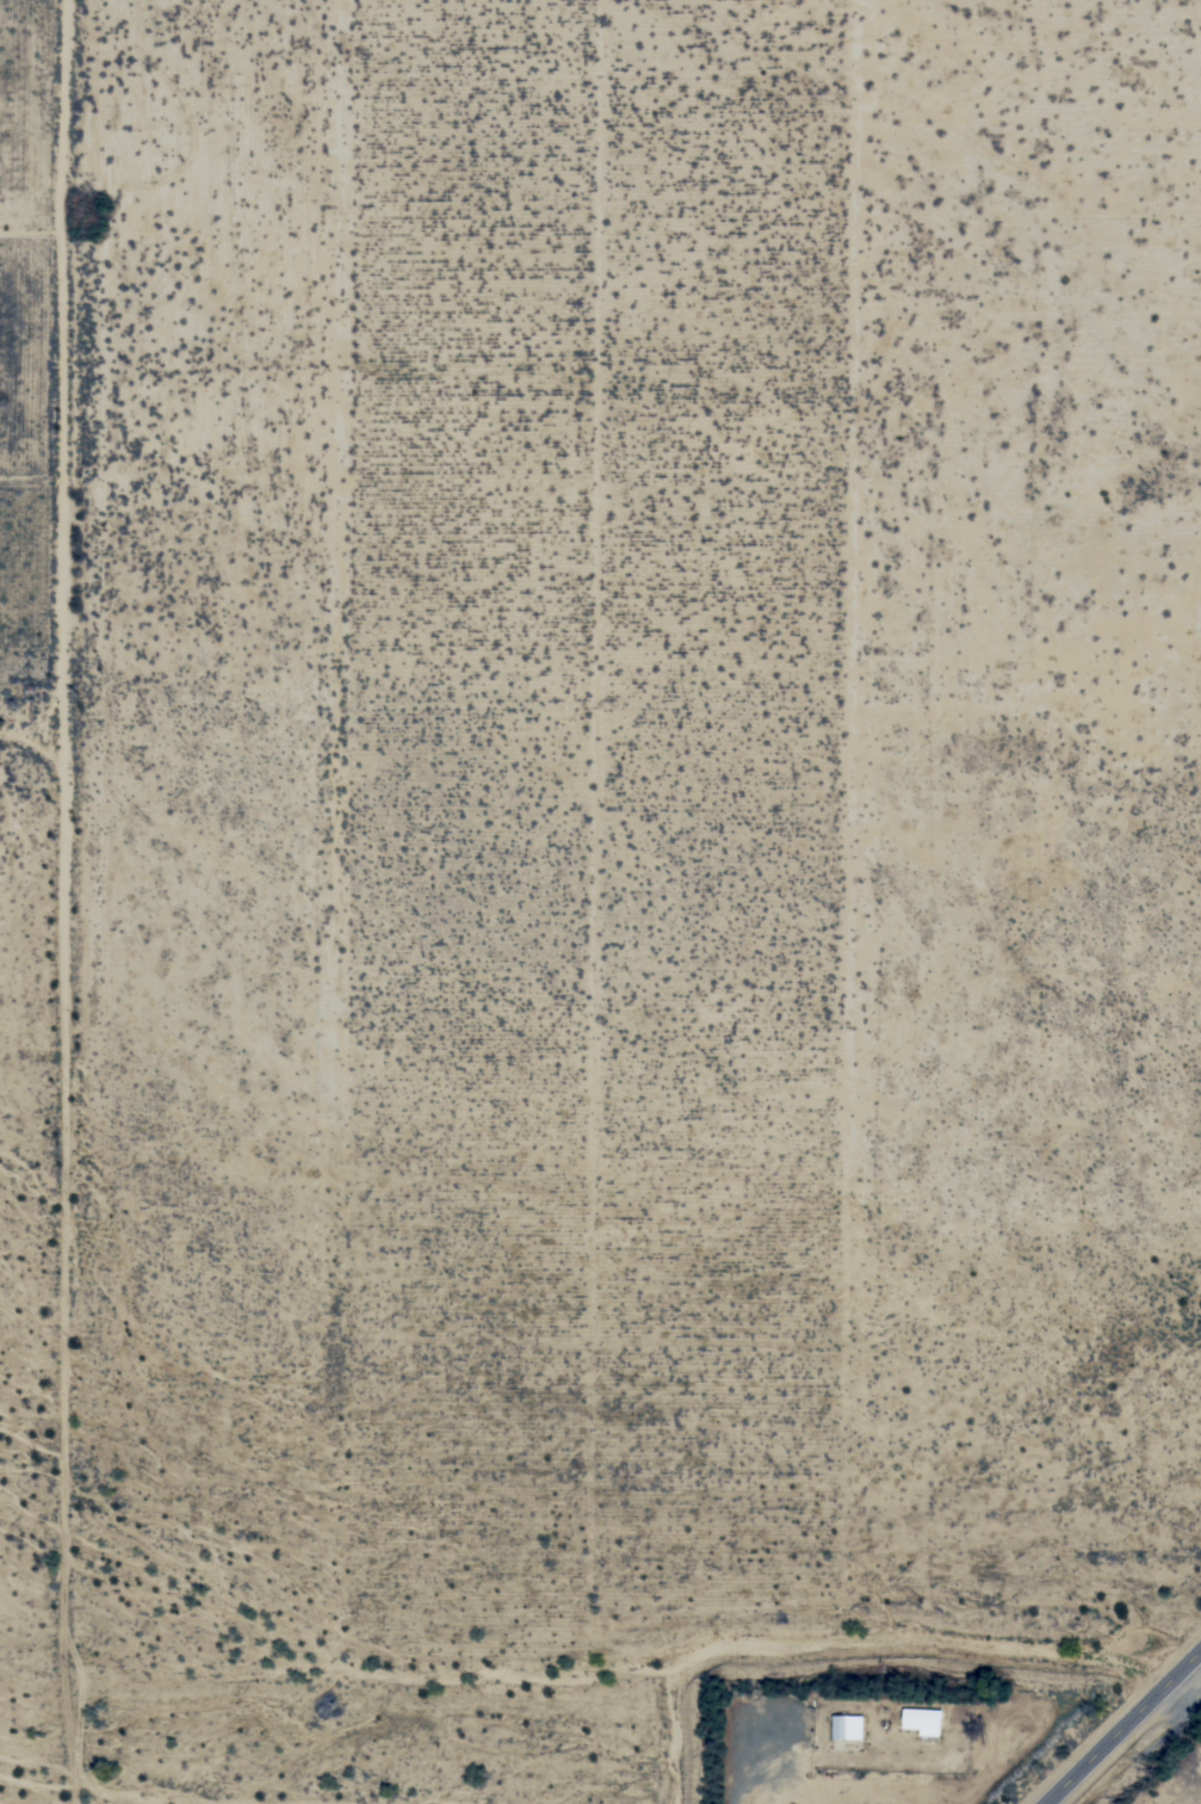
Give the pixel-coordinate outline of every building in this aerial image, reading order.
[(920,1735),(940,1735),(940,1709),(902,1709),(902,1729),(920,1729),(920,1735)] [(863,1715),(833,1715),(833,1738),(863,1738),(863,1715)]
